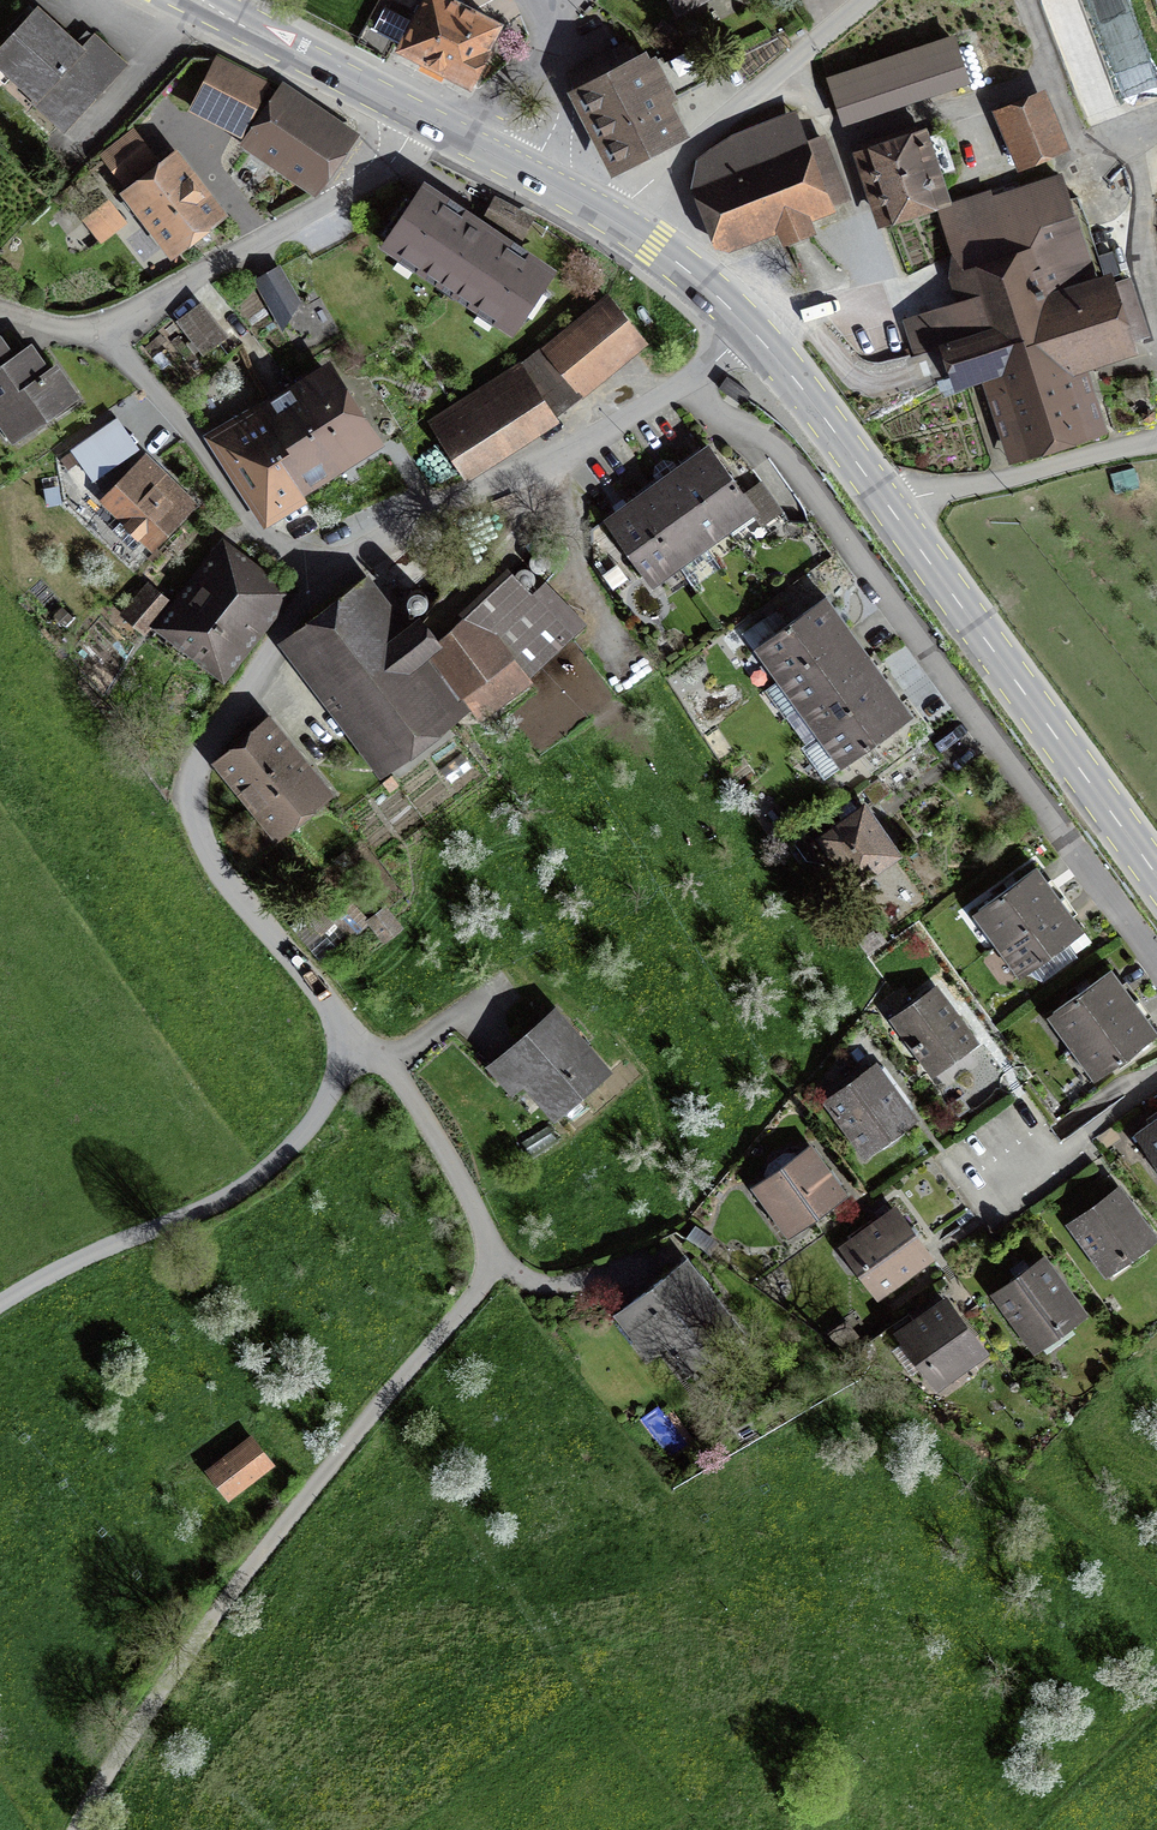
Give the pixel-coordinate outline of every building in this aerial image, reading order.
[(400,49),(468,84),(498,26),(449,0),(426,0),(414,23),(384,7),(373,28),(403,44),(400,49)] [(683,11),(704,0),(677,0),(683,11)] [(37,9),(0,49),(0,66),(26,89),(35,80),(45,89),(33,101),(64,130),(124,65),(93,36),(80,50),(37,9)] [(843,129),(971,86),(956,36),(826,79),(843,129)] [(654,61),(638,69),(627,46),(575,72),(620,163),(672,136),(657,106),(706,81),(690,50),(657,67),(654,61)] [(192,108),(249,138),(280,92),(217,59),(192,108)] [(283,88),(280,92),(249,138),(245,143),(315,191),(353,136),(283,88)] [(1019,173),(1072,151),(1047,90),(994,113),(1019,173)] [(852,201),(825,135),(808,143),(796,110),(732,135),(696,160),(690,189),(714,250),(729,254),(776,236),(783,249),(817,236),(812,224),(836,213),(834,208),(852,201)] [(877,232),(953,207),(927,129),(852,154),(877,232)] [(152,161),(131,133),(104,155),(125,182),(152,161)] [(143,207),(137,212),(167,251),(214,214),(173,160),(132,192),(143,207)] [(983,385),(1010,466),(1108,436),(1090,373),(1138,358),(1134,342),(1152,338),(1131,278),(1116,283),(1113,276),(1096,279),(1062,175),(993,198),(990,190),(937,208),(952,256),(949,279),(956,305),(903,321),(914,356),(939,347),(955,395),(983,385)] [(100,239),(135,212),(116,188),(104,197),(108,203),(86,220),(100,239)] [(541,289),(550,275),(421,189),(413,202),(406,197),(382,233),(389,238),(385,244),(513,330),(549,294),(541,289)] [(254,278),(279,321),(307,305),(282,262),(254,278)] [(606,302),(546,351),(579,392),(639,343),(606,302)] [(178,321),(201,350),(220,335),(198,306),(178,321)] [(14,439),(75,397),(54,367),(46,373),(29,347),(11,360),(0,344),(0,408),(4,414),(0,417),(0,419),(14,439)] [(310,426),(335,464),(371,442),(325,369),(298,387),(319,420),(310,426)] [(447,439),(468,471),(550,418),(519,370),(432,426),(442,442),(447,439)] [(319,420),(298,387),(268,406),(295,447),(279,458),(298,487),(335,464),(310,426),(319,420)] [(295,447),(268,406),(218,437),(269,515),(302,494),(298,487),(279,458),(295,447)] [(69,450),(93,483),(141,449),(117,416),(69,450)] [(722,522),(727,529),(755,510),(714,452),(687,471),(686,472),(722,522)] [(146,537),(152,542),(191,502),(148,459),(108,499),(126,516),(112,531),(132,551),(146,537)] [(663,489),(699,538),(700,538),(722,522),(686,472),(681,465),(658,481),(663,489)] [(699,538),(663,489),(638,507),(637,507),(673,557),(678,565),(704,546),(699,538)] [(637,507),(632,500),(604,520),(645,577),(673,557),(637,507)] [(221,660),(273,594),(229,558),(175,623),(221,660)] [(506,577),(435,645),(481,707),(534,668),(565,638),(506,577)] [(168,603),(149,587),(125,615),(144,631),(168,603)] [(354,587),(294,633),(388,758),(449,712),(405,654),(417,644),(400,620),(387,630),(354,587)] [(842,634),(849,629),(826,597),(764,641),(787,673),(842,634)] [(807,701),(861,661),(842,634),(787,673),(780,679),(800,706),(807,701)] [(889,684),(869,656),(861,661),(807,701),(827,729),(882,689),(889,684)] [(827,729),(820,734),(842,765),(843,766),(905,721),(882,689),(827,729)] [(267,722),(220,761),(276,830),(318,796),(285,755),(291,751),(267,722)] [(891,853),(862,812),(845,823),(836,809),(792,841),(806,860),(827,864),(839,855),(855,878),(891,853)] [(235,836),(249,853),(270,837),(256,820),(235,836)] [(978,910),(1001,942),(1060,899),(1036,867),(978,910)] [(1060,899),(1001,942),(1024,973),(1083,931),(1060,899)] [(1052,1012),(1076,1044),(1134,1001),(1111,969),(1052,1012)] [(918,1047),(933,1068),(970,1041),(935,992),(898,1019),(915,1043),(912,1046),(915,1050),(918,1047)] [(1076,1044),(1099,1076),(1156,1033),(1134,1001),(1076,1044)] [(555,1016),(507,1058),(553,1111),(601,1069),(555,1016)] [(866,1150),(910,1118),(902,1107),(909,1102),(883,1065),(830,1101),(866,1150)] [(1135,1134),(1156,1165),(1156,1117),(1135,1134)] [(790,1229),(839,1194),(808,1152),(754,1191),(772,1215),(777,1211),(790,1229)] [(1118,1192),(1074,1224),(1107,1269),(1151,1237),(1118,1192)] [(880,1290),(926,1256),(895,1212),(848,1246),(880,1290)] [(695,1228),(687,1239),(709,1254),(717,1244),(695,1228)] [(681,1262),(617,1312),(641,1343),(656,1331),(688,1371),(736,1333),(681,1262)] [(1043,1262),(999,1294),(1034,1343),(1078,1311),(1043,1262)] [(945,1302),(904,1332),(939,1380),(981,1350),(945,1302)] [(212,1471),(229,1492),(267,1463),(250,1441),(212,1471)]
